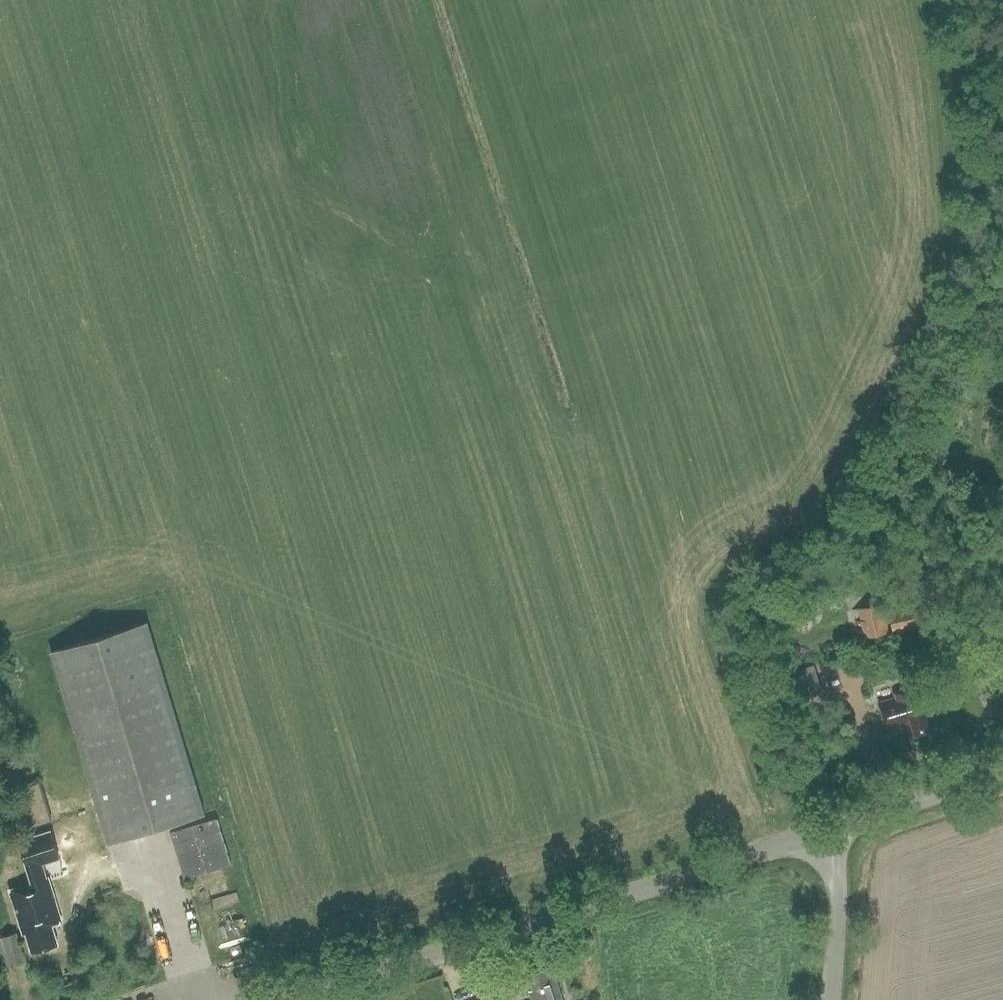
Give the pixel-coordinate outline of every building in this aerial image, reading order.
[(889,612),(893,632),(932,623),(928,604),(923,605),(921,596),(899,601),(901,609),(889,612)] [(858,608),(865,638),(889,633),(883,602),(874,604),(873,600),(867,601),(868,605),(858,608)] [(107,843),(204,813),(147,624),(50,653),(107,843)] [(819,679),(787,689),(791,702),(803,699),(824,692),(819,679)] [(934,718),(925,684),(896,692),(897,696),(879,701),(887,729),(911,723),(914,734),(931,729),(928,719),(934,718)] [(30,827),(53,820),(41,783),(19,790),(30,827)] [(184,879),(230,864),(216,818),(169,832),(184,879)] [(61,922),(48,878),(44,879),(40,864),(58,858),(50,831),(19,841),(27,867),(29,867),(34,882),(9,890),(23,933),(26,933),(32,952),(57,944),(51,925),(61,922)] [(17,932),(0,938),(0,971),(27,962),(17,932)] [(553,972),(548,974),(546,968),(528,973),(532,989),(529,990),(532,999),(561,999),(553,972)]
